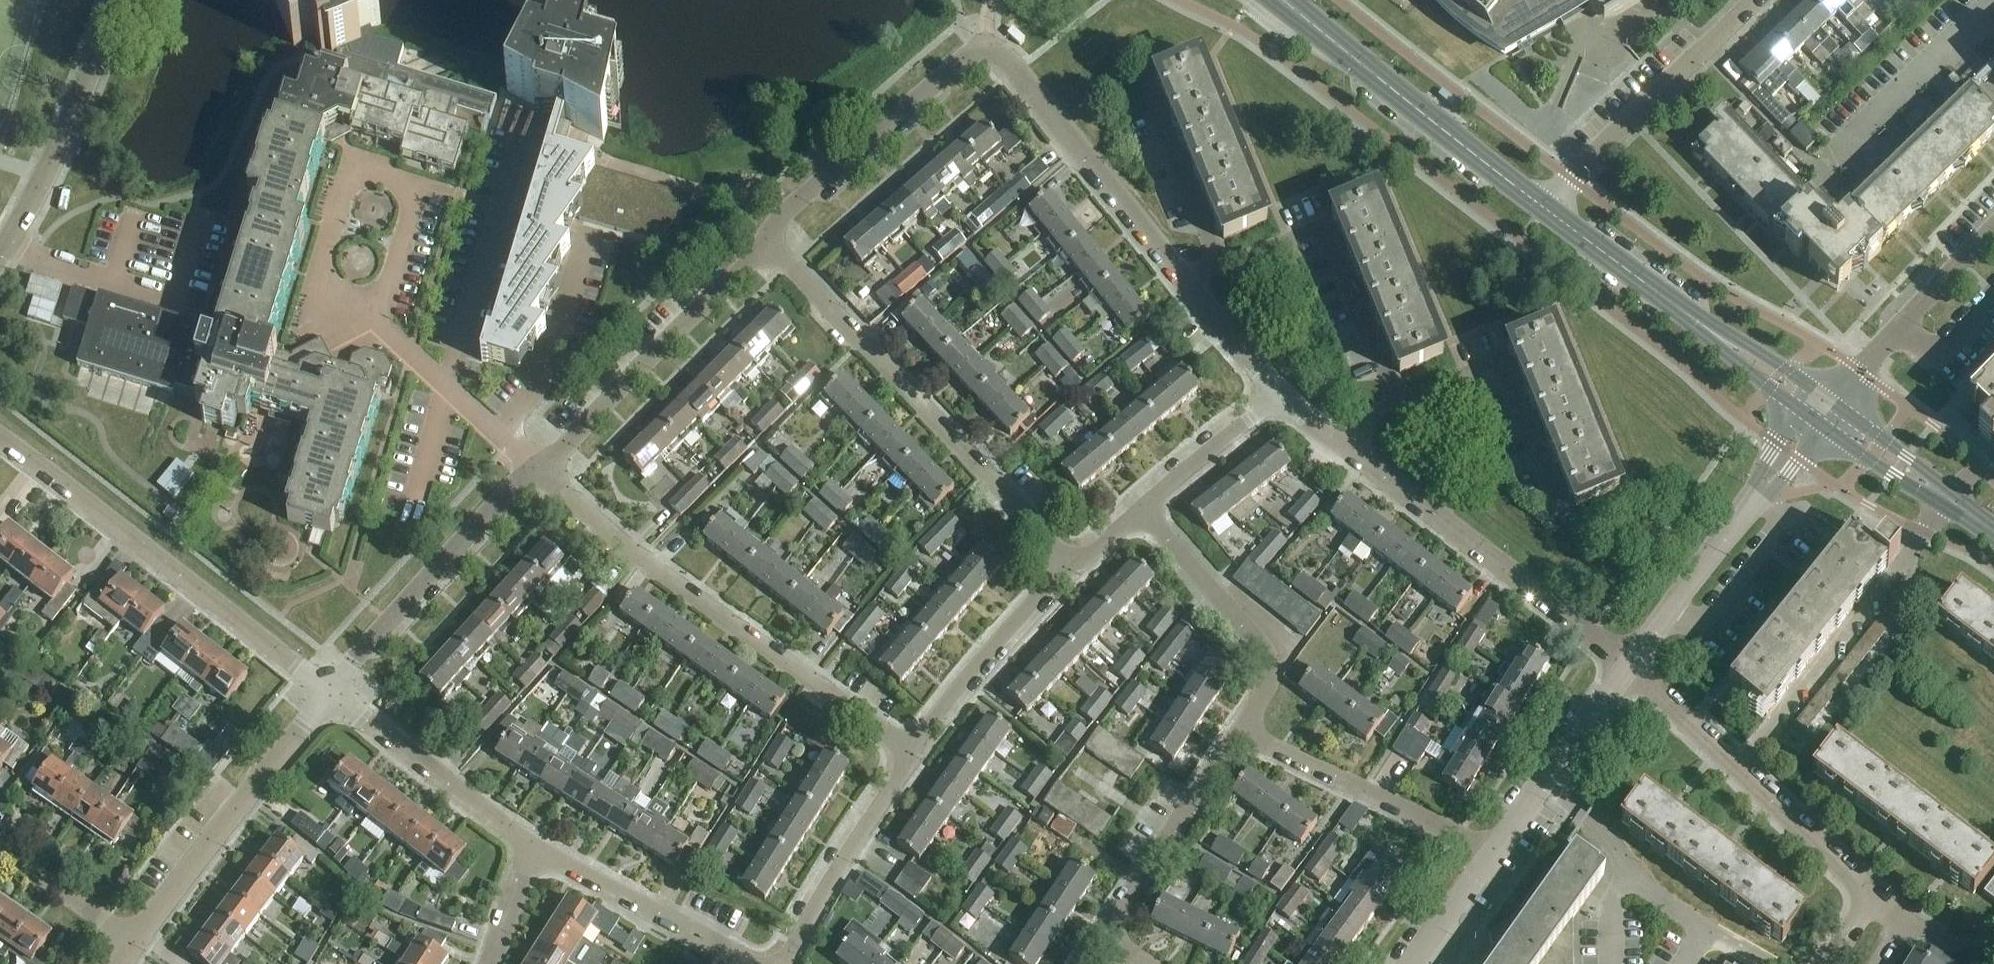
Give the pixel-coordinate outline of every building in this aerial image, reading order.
[(64,320),(90,328),(78,367),(174,396),(176,390),(198,397),(196,403),(207,406),(202,423),(224,430),(229,413),(248,419),(251,406),(271,413),(270,415),(271,415),(270,419),(291,426),(292,422),(293,422),(294,420),(313,425),(287,508),(292,509),(288,522),(332,535),(336,523),(341,524),(379,399),(376,398),(378,392),(387,395),(389,394),(392,385),(391,383),(386,382),(389,370),(384,360),(365,354),(355,360),(351,371),(337,366),(330,364),(318,342),(308,347),(293,355),(292,358),(290,357),(291,356),(277,353),(278,350),(269,348),(307,224),(299,221),(324,142),(332,145),(351,135),(352,131),(404,147),(401,157),(455,174),(469,130),(469,129),(453,124),(457,110),(487,119),(491,120),(497,99),(442,81),(436,80),(398,68),(404,49),(376,40),(371,29),(382,24),(371,0),(275,0),(288,30),(290,36),(295,47),(316,38),(323,53),(333,49),(334,51),(332,52),(333,55),(337,53),(338,57),(335,67),(324,63),(320,75),(307,71),(298,97),(286,93),(274,132),(269,131),(249,194),(262,198),(259,209),(256,208),(222,320),(217,335),(195,328),(195,327),(100,297),(100,298),(74,290),(67,311),(64,320)] [(1443,8),(1456,20),(1471,33),(1486,43),(1505,54),(1517,47),(1520,52),(1512,57),(1513,58),(1564,27),(1561,21),(1586,6),(1587,8),(1589,10),(1592,13),(1598,16),(1600,16),(1604,17),(1605,21),(1603,23),(1604,24),(1644,0),(1435,0),(1443,8)] [(1810,3),(1829,23),(1838,14),(1862,39),(1871,31),(1865,25),(1840,0),(1813,0),(1810,3)] [(1865,25),(1873,17),(1863,6),(1863,7),(1857,0),(1840,0),(1865,25)] [(1810,3),(1793,20),(1830,58),(1839,50),(1820,31),(1829,23),(1810,3)] [(1793,20),(1775,36),(1795,56),(1803,48),(1822,67),(1830,58),(1793,20)] [(532,48),(531,47),(519,69),(507,91),(537,107),(536,114),(550,118),(540,153),(538,153),(523,204),(539,209),(493,364),(520,372),(528,360),(526,359),(530,344),(537,347),(546,334),(533,330),(540,319),(538,318),(542,303),(550,306),(559,293),(545,289),(553,277),(550,277),(554,262),(562,265),(571,252),(557,248),(565,236),(562,236),(566,221),(574,224),(576,220),(658,245),(692,199),(562,159),(572,126),(603,142),(606,133),(608,123),(602,121),(605,110),(610,112),(612,103),(620,105),(619,88),(610,86),(614,75),(618,77),(617,62),(588,53),(591,42),(553,36),(548,55),(542,53),(541,58),(529,54),(532,48)] [(1758,53),(1787,84),(1796,92),(1804,84),(1786,65),(1795,56),(1775,36),(1758,53)] [(1779,92),(1787,84),(1758,53),(1741,70),(1760,90),(1769,81),(1779,92)] [(1158,79),(1180,133),(1222,115),(1214,96),(1218,95),(1212,80),(1208,81),(1206,77),(1200,62),(1158,79)] [(1947,81),(1955,89),(1961,83),(1953,75),(1947,81)] [(1804,84),(1796,92),(1802,99),(1811,90),(1804,84)] [(1822,191),(1806,206),(1726,123),(1731,118),(1722,109),(1708,122),(1716,131),(1694,152),(1797,258),(1801,255),(1808,262),(1838,293),(1850,280),(1846,277),(1864,259),(1868,263),(1881,251),(1878,247),(1993,134),(1993,116),(1973,95),(1848,217),(1822,191)] [(1763,109),(1782,128),(1791,119),(1773,100),(1763,109)] [(1746,103),(1738,111),(1744,117),(1752,109),(1746,103)] [(1917,110),(1911,116),(1919,124),(1925,118),(1917,110)] [(1180,133),(1202,186),(1244,169),(1236,149),(1240,148),(1234,133),(1230,135),(1222,115),(1180,133)] [(1919,124),(1911,116),(1905,122),(1913,130),(1919,124)] [(984,125),(964,143),(984,167),(985,166),(1004,150),(1009,156),(1022,145),(1009,129),(997,140),(984,125)] [(1790,136),(1806,153),(1818,142),(1801,125),(1790,136)] [(1764,146),(1774,136),(1767,128),(1757,138),(1764,146)] [(1773,147),(1779,153),(1787,145),(1781,139),(1773,147)] [(964,143),(944,160),(964,184),(970,190),(978,183),(979,185),(992,174),(985,166),(984,167),(964,143)] [(1787,145),(1779,153),(1784,159),(1792,151),(1787,145)] [(1875,151),(1869,157),(1877,164),(1883,159),(1875,151)] [(1877,164),(1869,157),(1863,162),(1871,170),(1877,164)] [(944,160),(924,177),(944,201),(964,184),(944,160)] [(1244,169),(1202,186),(1224,240),(1266,222),(1258,203),(1262,201),(1256,187),(1252,188),(1244,169)] [(1020,175),(1004,189),(1015,201),(1031,188),(1020,175)] [(924,177),(904,194),(922,214),(921,214),(929,223),(938,215),(933,210),(944,201),(924,177)] [(904,194),(884,211),(905,235),(917,225),(914,221),(921,214),(922,214),(904,194)] [(1040,224),(1047,233),(1067,216),(1051,195),(1026,215),(1036,228),(1040,224)] [(1334,213),(1356,267),(1398,250),(1391,230),(1394,229),(1388,214),(1384,216),(1376,196),(1334,213)] [(996,197),(984,207),(995,219),(1006,209),(996,197)] [(995,219),(984,207),(973,217),(983,229),(995,219)] [(884,211),(864,228),(882,249),(890,241),(893,245),(905,235),(884,211)] [(1049,244),(1059,256),(1084,236),(1067,216),(1047,233),(1053,241),(1049,244)] [(882,249),(864,228),(844,245),(865,269),(877,259),(874,255),(882,249)] [(956,231),(945,241),(955,253),(967,243),(956,231)] [(1073,265),(1079,273),(1100,257),(1084,236),(1059,256),(1069,268),(1073,265)] [(955,253),(945,241),(933,251),(943,263),(955,253)] [(1356,267),(1378,320),(1420,303),(1413,284),(1416,282),(1410,267),(1406,269),(1398,250),(1356,267)] [(985,263),(995,274),(1007,264),(997,252),(985,263)] [(1082,285),(1092,297),(1116,277),(1100,257),(1079,273),(1086,281),(1082,285)] [(1007,264),(995,274),(1005,285),(1017,275),(1007,264)] [(916,265),(905,275),(915,287),(927,277),(916,265)] [(968,278),(978,289),(990,279),(980,267),(968,278)] [(915,287),(905,275),(893,285),(904,297),(915,287)] [(1106,306),(1112,314),(1133,297),(1116,277),(1092,297),(1102,309),(1106,306)] [(57,306),(63,287),(33,278),(27,297),(34,299),(57,306)] [(990,279),(978,289),(988,300),(1000,290),(990,279)] [(937,290),(930,283),(921,292),(928,299),(937,290)] [(1019,302),(1029,313),(1041,303),(1031,291),(1019,302)] [(1133,297),(1112,314),(1119,322),(1115,325),(1125,338),(1150,318),(1133,297)] [(34,299),(28,318),(50,326),(56,308),(57,306),(34,299)] [(902,321),(921,341),(940,323),(933,315),(936,312),(925,300),(902,321)] [(1041,303),(1029,313),(1039,325),(1051,314),(1041,303)] [(1420,303),(1378,320),(1400,374),(1443,356),(1434,337),(1438,335),(1432,321),(1428,322),(1420,303)] [(1002,317),(1012,328),(1024,318),(1014,306),(1002,317)] [(773,310),(754,329),(773,348),(780,341),(784,344),(795,333),(773,310)] [(1024,318),(1012,328),(1022,340),(1034,329),(1024,318)] [(921,341),(939,360),(961,338),(951,327),(947,330),(940,323),(921,341)] [(754,329),(735,348),(757,370),(769,359),(765,356),(773,348),(754,329)] [(1053,341),(1063,352),(1075,342),(1065,330),(1053,341)] [(1510,348),(1532,401),(1575,384),(1567,364),(1570,363),(1564,348),(1561,350),(1553,330),(1510,348)] [(939,360),(956,379),(976,361),(969,353),(972,350),(961,338),(939,360)] [(1075,342),(1063,352),(1073,364),(1085,353),(1075,342)] [(1144,342),(1133,352),(1143,364),(1154,354),(1144,342)] [(1036,356),(1046,367),(1058,357),(1048,345),(1036,356)] [(735,348),(717,366),(736,385),(743,378),(746,381),(757,370),(735,348)] [(1143,364),(1133,352),(1121,361),(1131,373),(1143,364)] [(1058,357),(1046,367),(1056,379),(1068,368),(1058,357)] [(956,379),(974,398),(997,376),(987,365),(983,368),(976,361),(956,379)] [(810,365),(800,376),(811,387),(822,376),(810,365)] [(736,385),(717,366),(699,385),(721,407),(731,397),(732,398),(735,396),(744,405),(750,399),(736,385)] [(1162,386),(1179,407),(1200,389),(1182,369),(1162,386)] [(1968,400),(1970,401),(1968,403),(1973,407),(1974,405),(1983,413),(1970,426),(1991,447),(1993,444),(1993,373),(1968,400)] [(1103,375),(1092,384),(1102,397),(1113,387),(1103,375)] [(811,387),(800,376),(789,387),(800,398),(811,387)] [(974,398),(992,417),(1012,398),(1005,391),(1008,388),(997,376),(974,398)] [(836,408),(844,415),(863,397),(844,378),(821,400),(833,411),(836,408)] [(1102,397),(1092,384),(1080,394),(1090,406),(1102,397)] [(1532,401),(1554,454),(1597,437),(1589,418),(1592,416),(1586,401),(1583,403),(1575,384),(1532,401)] [(699,385),(680,403),(699,422),(706,415),(709,418),(721,407),(699,385)] [(1142,403),(1159,424),(1179,407),(1162,386),(1142,403)] [(848,426),(858,437),(881,415),(863,397),(844,415),(851,423),(848,426)] [(1012,398),(992,417),(1011,436),(1034,415),(1023,403),(1019,406),(1012,398)] [(773,402),(763,412),(774,424),(785,413),(773,402)] [(680,403),(661,422),(683,444),(694,433),(691,430),(699,422),(680,403)] [(1122,420),(1139,441),(1159,424),(1142,403),(1122,420)] [(1062,409),(1051,420),(1061,431),(1073,421),(1062,409)] [(774,424),(763,412),(752,424),(763,435),(774,424)] [(873,445),(880,453),(899,434),(881,415),(858,437),(869,449),(873,445)] [(1061,431),(1051,420),(1040,430),(1050,441),(1061,431)] [(1102,437),(1119,458),(1139,441),(1122,420),(1102,437)] [(661,422),(643,440),(661,459),(669,452),(672,455),(683,444),(661,422)] [(884,464),(895,475),(917,453),(899,434),(880,453),(888,460),(884,464)] [(1082,454),(1099,475),(1119,458),(1102,437),(1082,454)] [(1597,437),(1554,454),(1577,508),(1619,490),(1612,474),(1611,471),(1614,469),(1608,455),(1605,456),(1597,437)] [(736,439),(725,450),(737,461),(747,450),(736,439)] [(661,459),(643,440),(624,459),(646,481),(657,470),(654,467),(661,459)] [(1274,446),(1253,463),(1270,484),(1291,467),(1274,446)] [(781,460),(792,470),(803,458),(792,448),(781,460)] [(737,461),(725,450),(714,461),(726,472),(737,461)] [(742,465),(754,476),(759,471),(769,460),(760,452),(756,456),(753,453),(742,465)] [(909,483),(917,490),(936,472),(917,453),(895,475),(906,486),(909,483)] [(1061,471),(1079,492),(1099,475),(1082,454),(1061,471)] [(803,458),(792,470),(803,480),(814,468),(803,458)] [(769,460),(759,471),(764,476),(765,477),(776,465),(770,459),(769,460)] [(177,461),(157,486),(173,498),(192,473),(177,461)] [(1253,463),(1233,479),(1250,500),(1270,484),(1253,463)] [(765,477),(777,487),(787,475),(776,465),(765,477)] [(936,472),(917,490),(924,498),(921,501),(932,512),(954,491),(936,472)] [(787,475),(777,487),(788,497),(799,486),(787,475)] [(699,476),(688,487),(699,498),(710,487),(699,476)] [(1233,479),(1212,495),(1229,517),(1250,500),(1233,479)] [(820,495),(831,505),(842,494),(831,483),(820,495)] [(699,498),(688,487),(669,506),(680,517),(699,498)] [(842,494),(831,505),(842,516),(853,504),(842,494)] [(1309,494),(1299,505),(1311,516),(1321,504),(1309,494)] [(1191,512),(1208,533),(1229,517),(1212,495),(1191,512)] [(1331,519),(1352,536),(1369,514),(1347,498),(1339,509),(1331,503),(1323,513),(1331,519)] [(805,512),(816,523),(826,511),(815,501),(805,512)] [(1311,516),(1299,505),(1289,516),(1301,527),(1311,516)] [(826,511),(816,523),(827,533),(838,521),(826,511)] [(1363,544),(1373,552),(1389,530),(1369,514),(1352,536),(1343,547),(1354,555),(1363,544)] [(704,539),(725,556),(741,535),(733,529),(736,525),(724,515),(704,539)] [(951,515),(935,531),(946,542),(962,526),(951,515)] [(859,531),(870,541),(881,529),(870,519),(859,531)] [(10,570),(31,542),(10,525),(3,534),(0,531),(0,562),(10,570)] [(881,529),(870,541),(882,551),(892,539),(881,529)] [(1373,552),(1393,568),(1410,546),(1389,530),(1373,552)] [(946,542),(935,531),(919,546),(930,558),(946,542)] [(1275,532),(1265,544),(1277,554),(1287,543),(1275,532)] [(725,556),(745,572),(765,548),(753,538),(750,542),(741,535),(725,556)] [(1729,687),(1733,691),(1733,692),(1738,696),(1739,695),(1766,717),(1886,568),(1887,569),(1899,554),(1876,535),(1865,549),(1856,542),(1858,540),(1853,536),(1852,538),(1850,537),(1729,687)] [(844,548),(855,558),(866,546),(854,536),(844,548)] [(10,570),(31,586),(53,559),(31,542),(10,570)] [(545,544),(527,564),(550,585),(563,571),(574,581),(584,571),(571,560),(567,564),(545,544)] [(1249,562),(1257,569),(1261,572),(1277,554),(1265,544),(1249,562)] [(866,546),(855,558),(866,568),(877,556),(866,546)] [(1393,568),(1414,583),(1431,562),(1410,546),(1393,568)] [(745,572),(766,589),(782,568),(774,561),(777,558),(765,548),(745,572)] [(983,548),(966,568),(986,586),(1004,566),(983,548)] [(53,559),(31,586),(52,603),(42,615),(53,623),(77,593),(67,585),(74,576),(66,568),(65,564),(58,558),(53,559)] [(1135,562),(1116,582),(1136,600),(1155,581),(1135,562)] [(1233,581),(1243,588),(1257,569),(1249,562),(1248,562),(1233,581)] [(1414,583),(1435,599),(1451,578),(1431,562),(1414,583)] [(527,564),(509,583),(529,601),(536,593),(540,596),(550,585),(527,564)] [(904,565),(895,577),(907,587),(916,575),(904,565)] [(766,589),(786,605),(806,580),(794,571),(791,574),(782,568),(766,589)] [(966,568),(949,588),(969,606),(986,586),(966,568)] [(1243,588),(1252,595),(1266,576),(1261,572),(1257,569),(1243,588)] [(1293,587),(1305,596),(1315,584),(1303,574),(1293,587)] [(1252,595),(1261,602),(1276,583),(1266,576),(1252,595)] [(907,587),(895,577),(885,589),(898,599),(907,587)] [(115,631),(122,622),(144,595),(122,578),(114,587),(103,578),(82,605),(115,631)] [(1456,616),(1471,596),(1473,594),(1451,578),(1435,599),(1456,616)] [(786,605),(807,621),(823,600),(815,594),(818,590),(806,580),(786,605)] [(1116,582),(1098,601),(1118,619),(1136,600),(1116,582)] [(509,583),(491,603),(515,624),(525,612),(522,609),(529,601),(509,583)] [(1261,602),(1270,609),(1285,590),(1276,583),(1261,602)] [(1315,584),(1305,596),(1317,606),(1327,593),(1315,584)] [(1908,584),(1903,590),(1913,598),(1918,592),(1908,584)] [(949,588),(932,608),(952,626),(969,606),(949,588)] [(1993,660),(1993,614),(1960,588),(1938,618),(1993,660)] [(8,616),(24,595),(15,589),(0,608),(0,610),(8,616)] [(595,590),(578,609),(589,620),(600,609),(606,600),(595,590)] [(1270,609),(1279,617),(1294,597),(1285,590),(1270,609)] [(1903,590),(1898,596),(1908,604),(1913,598),(1903,590)] [(621,614),(642,630),(658,608),(636,592),(621,614)] [(1344,606),(1356,615),(1366,603),(1354,593),(1344,606)] [(134,651),(143,659),(168,627),(159,620),(165,612),(144,595),(122,622),(144,638),(134,651)] [(1898,596),(1893,603),(1903,611),(1908,604),(1898,596)] [(1279,617),(1288,624),(1303,604),(1294,597),(1279,617)] [(823,600),(807,621),(827,638),(833,630),(840,635),(854,618),(834,603),(831,607),(823,600)] [(1098,601),(1080,620),(1100,638),(1118,619),(1098,601)] [(491,603),(474,622),(494,640),(501,632),(504,635),(515,624),(491,603)] [(1366,603),(1356,615),(1368,625),(1378,612),(1366,603)] [(1893,603),(1888,609),(1898,617),(1903,611),(1893,603)] [(1288,624),(1297,631),(1312,611),(1303,604),(1288,624)] [(872,606),(858,623),(871,633),(884,616),(872,606)] [(1166,607),(1156,619),(1169,629),(1178,617),(1166,607)] [(642,630),(664,645),(679,623),(658,608),(642,630)] [(932,608),(915,628),(935,645),(952,626),(932,608)] [(1888,609),(1883,615),(1893,623),(1898,617),(1888,609)] [(1312,611),(1297,631),(1306,638),(1321,618),(1312,611)] [(1883,615),(1878,621),(1888,629),(1893,623),(1883,615)] [(11,620),(7,616),(0,624),(0,634),(11,620)] [(570,617),(560,629),(571,640),(582,628),(570,617)] [(1169,629),(1156,619),(1147,631),(1159,641),(1169,629)] [(1080,620),(1062,638),(1082,657),(1100,638),(1080,620)] [(1878,621),(1873,628),(1883,636),(1888,629),(1878,621)] [(474,622),(456,641),(479,662),(490,651),(486,647),(494,640),(474,622)] [(664,645),(685,660),(701,638),(679,623),(664,645)] [(845,639),(858,649),(871,633),(858,623),(845,639)] [(1182,624),(1166,643),(1179,653),(1195,634),(1182,624)] [(1386,638),(1398,647),(1408,635),(1396,625),(1386,638)] [(163,653),(184,670),(205,643),(184,626),(177,634),(168,627),(143,659),(153,666),(163,653)] [(1472,627),(1463,640),(1477,648),(1485,635),(1472,627)] [(915,628),(897,647),(918,665),(935,645),(915,628)] [(1873,628),(1868,634),(1878,642),(1883,636),(1873,628)] [(571,640),(560,629),(550,640),(561,651),(571,640)] [(1353,642),(1366,651),(1375,639),(1363,629),(1353,642)] [(86,651),(94,657),(110,637),(101,631),(86,651)] [(1868,634),(1863,640),(1873,648),(1878,642),(1868,634)] [(1408,635),(1398,647),(1410,657),(1420,644),(1408,635)] [(685,660),(706,676),(722,654),(701,638),(685,660)] [(1062,638),(1044,657),(1064,676),(1082,657),(1062,638)] [(1375,639),(1366,651),(1378,661),(1387,648),(1375,639)] [(550,640),(542,649),(554,659),(561,651),(550,640)] [(1477,648),(1463,640),(1455,653),(1468,661),(1477,648)] [(1863,640),(1858,647),(1868,655),(1873,648),(1863,640)] [(479,662),(456,641),(438,661),(458,679),(464,684),(482,664),(479,662)] [(198,695),(205,687),(227,660),(205,643),(184,670),(178,678),(191,688),(190,689),(198,695)] [(1179,653),(1166,643),(1151,663),(1163,673),(1179,653)] [(1518,663),(1513,671),(1535,686),(1549,663),(1523,646),(1514,660),(1518,663)] [(897,647),(880,668),(900,685),(918,665),(897,647)] [(1858,647),(1853,653),(1863,661),(1868,655),(1858,647)] [(1133,648),(1124,660),(1136,670),(1146,658),(1133,648)] [(1853,653),(1848,659),(1858,667),(1863,661),(1853,653)] [(706,676),(727,691),(743,669),(722,654),(706,676)] [(1213,654),(1197,678),(1220,693),(1236,669),(1213,654)] [(535,656),(524,668),(536,678),(547,667),(535,656)] [(1388,669),(1400,678),(1410,666),(1398,656),(1388,669)] [(1044,657),(1026,676),(1046,695),(1064,676),(1044,657)] [(1848,659),(1843,665),(1853,673),(1858,667),(1848,659)] [(227,660),(205,687),(227,704),(248,677),(227,660)] [(1136,670),(1124,660),(1114,672),(1126,682),(1136,670)] [(458,679),(438,661),(420,680),(444,701),(454,690),(456,692),(464,684),(458,679)] [(17,663),(13,670),(19,674),(24,667),(17,663)] [(1843,665),(1838,672),(1848,680),(1853,673),(1843,665)] [(22,678),(30,684),(39,672),(31,666),(22,678)] [(1108,671),(1102,666),(1097,672),(1103,677),(1108,671)] [(1502,679),(1495,691),(1521,708),(1535,686),(1513,671),(1507,668),(1507,667),(1506,667),(1504,666),(1498,676),(1502,679)] [(536,678),(524,668),(514,679),(526,689),(536,678)] [(547,681),(568,695),(576,682),(564,673),(563,674),(556,669),(547,681)] [(589,682),(602,691),(611,677),(598,669),(589,682)] [(727,691),(749,706),(764,684),(743,669),(727,691)] [(1299,690),(1322,708),(1339,687),(1316,669),(1299,690)] [(1444,671),(1435,684),(1449,692),(1457,679),(1444,671)] [(39,672),(30,684),(38,689),(47,677),(39,672)] [(1838,672),(1833,678),(1843,686),(1848,680),(1838,672)] [(1046,695),(1026,676),(1008,696),(1027,714),(1046,695)] [(47,677),(38,689),(49,697),(58,685),(47,677)] [(1197,678),(1182,701),(1204,716),(1220,693),(1197,678)] [(1833,678),(1828,684),(1838,692),(1843,686),(1833,678)] [(576,682),(568,695),(581,704),(589,691),(576,682)] [(1134,683),(1125,695),(1138,705),(1147,693),(1134,683)] [(611,697),(624,705),(633,692),(620,684),(611,697)] [(764,684),(749,706),(771,722),(786,700),(764,684)] [(1449,692),(1435,684),(1427,697),(1440,705),(1449,692)] [(1828,684),(1822,690),(1833,699),(1838,692),(1828,684)] [(1322,708),(1345,725),(1361,704),(1339,687),(1322,708)] [(1100,690),(1091,701),(1103,711),(1113,699),(1100,690)] [(1822,690),(1817,697),(1828,705),(1833,699),(1822,690)] [(1490,707),(1485,716),(1507,730),(1521,708),(1495,691),(1486,704),(1490,707)] [(633,692),(624,705),(636,714),(645,701),(633,692)] [(500,695),(489,707),(501,717),(511,705),(500,695)] [(1138,705),(1125,695),(1116,707),(1128,717),(1138,705)] [(173,710),(181,717),(193,702),(184,696),(173,710)] [(597,715),(611,724),(620,711),(598,696),(589,710),(597,715)] [(1817,697),(1812,703),(1822,711),(1828,705),(1817,697)] [(1103,711),(1091,701),(1081,713),(1094,723),(1103,711)] [(1182,701),(1166,724),(1189,739),(1204,716),(1182,701)] [(193,702),(181,717),(190,724),(201,709),(193,702)] [(1812,703),(1807,709),(1817,717),(1822,711),(1812,703)] [(1361,704),(1345,725),(1367,743),(1374,733),(1384,740),(1399,721),(1389,714),(1383,721),(1361,704)] [(501,717),(489,707),(471,726),(482,737),(501,717)] [(1507,730),(1485,716),(1474,709),(1460,731),(1467,735),(1493,752),(1507,730)] [(1807,709),(1802,716),(1812,724),(1817,717),(1807,709)] [(591,725),(597,715),(589,710),(583,719),(591,725)] [(620,711),(611,724),(633,739),(642,726),(620,711)] [(654,726),(667,735),(676,721),(663,713),(654,726)] [(1416,715),(1407,729),(1420,737),(1421,737),(1429,724),(1416,715)] [(1802,716),(1797,722),(1807,730),(1812,724),(1802,716)] [(95,729),(103,735),(112,722),(104,717),(95,729)] [(989,717),(974,739),(996,755),(1012,733),(989,717)] [(496,756),(519,771),(541,735),(544,731),(529,721),(524,729),(517,725),(518,723),(509,718),(492,737),(504,744),(496,756)] [(676,721),(667,735),(680,743),(689,730),(676,721)] [(112,722),(103,735),(111,740),(120,728),(112,722)] [(1065,734),(1077,744),(1087,732),(1074,722),(1065,734)] [(1797,722),(1792,728),(1802,736),(1807,730),(1797,722)] [(1189,739),(1166,724),(1150,748),(1173,763),(1189,739)] [(163,742),(193,764),(204,749),(174,727),(163,742)] [(1802,736),(1792,728),(1787,734),(1797,742),(1802,736)] [(1085,750),(1094,756),(1108,735),(1099,729),(1085,750)] [(1420,737),(1407,729),(1393,751),(1417,766),(1432,744),(1421,737),(1420,737)] [(642,745),(655,754),(663,740),(651,732),(642,745)] [(541,785),(558,758),(564,749),(541,735),(519,771),(541,785)] [(1094,756),(1103,762),(1117,741),(1108,735),(1094,756)] [(1467,735),(1452,757),(1479,774),(1493,752),(1467,735)] [(780,737),(772,750),(786,758),(794,746),(780,737)] [(974,739),(959,760),(981,776),(996,755),(974,739)] [(663,740),(655,754),(667,762),(676,749),(663,740)] [(1103,762),(1112,768),(1127,748),(1117,741),(1103,762)] [(4,765),(14,772),(30,749),(20,742),(12,753),(0,745),(0,771),(4,765)] [(698,755),(711,764),(719,751),(707,742),(698,755)] [(84,761),(91,751),(82,744),(75,755),(84,761)] [(135,756),(142,762),(143,762),(151,750),(143,744),(135,756)] [(1813,773),(1867,814),(1889,784),(1836,744),(1813,773)] [(1112,768),(1121,775),(1136,754),(1127,748),(1112,768)] [(578,776),(587,762),(586,762),(585,763),(564,749),(558,758),(541,785),(563,799),(578,776)] [(74,777),(82,765),(72,759),(64,770),(54,763),(57,758),(46,750),(25,780),(37,788),(34,791),(55,805),(74,777)] [(143,762),(142,762),(137,770),(164,788),(177,768),(151,750),(143,762)] [(786,758),(772,750),(764,763),(778,771),(786,758)] [(719,751),(711,764),(723,772),(732,759),(719,751)] [(1479,774),(1452,757),(1444,752),(1438,762),(1446,767),(1438,780),(1465,797),(1479,774)] [(827,753),(813,776),(835,791),(850,768),(827,753)] [(1136,754),(1121,775),(1130,781),(1145,760),(1136,754)] [(959,760),(944,782),(966,797),(981,776),(959,760)] [(686,775),(699,783),(707,770),(694,761),(686,775)] [(335,805),(343,811),(349,804),(370,776),(351,762),(330,789),(341,797),(335,805)] [(585,813),(602,786),(590,778),(596,768),(587,762),(578,776),(563,799),(585,813)] [(1040,767),(1031,779),(1044,788),(1053,776),(1040,767)] [(707,770),(699,783),(711,792),(712,791),(720,779),(707,770)] [(1232,795),(1255,812),(1271,790),(1248,774),(1232,795)] [(349,804),(369,819),(390,792),(370,776),(349,804)] [(813,776),(799,798),(821,813),(835,791),(813,776)] [(55,805),(74,819),(94,791),(74,777),(55,805)] [(720,779),(712,791),(718,795),(726,782),(720,779)] [(1044,788),(1031,779),(1022,791),(1035,801),(1044,788)] [(585,813),(607,826),(632,788),(622,782),(614,794),(602,786),(585,813)] [(752,782),(744,794),(758,803),(766,790),(752,782)] [(944,782),(928,803),(950,819),(966,797),(944,782)] [(1044,804),(1053,811),(1067,790),(1058,784),(1044,804)] [(1867,814),(1920,854),(1942,825),(1889,784),(1867,814)] [(607,826),(630,840),(647,814),(646,814),(634,806),(642,794),(632,788),(607,826)] [(1053,811),(1061,816),(1062,817),(1076,796),(1067,790),(1053,811)] [(1255,812),(1278,829),(1294,807),(1271,790),(1255,812)] [(74,819),(94,832),(113,804),(94,791),(74,819)] [(369,819),(387,833),(409,806),(390,792),(369,819)] [(1622,823),(1675,863),(1697,834),(1667,811),(1644,793),(1622,823)] [(758,803),(744,794),(736,807),(750,816),(758,803)] [(1076,796),(1062,817),(1071,823),(1085,802),(1076,796)] [(799,798),(785,820),(807,835),(821,813),(799,798)] [(630,840),(652,855),(669,828),(660,823),(669,809),(655,800),(646,814),(647,814),(630,840)] [(1071,823),(1077,827),(1081,829),(1095,808),(1085,802),(1071,823)] [(928,803),(913,824),(935,840),(950,819),(928,803)] [(113,804),(94,832),(114,847),(122,836),(137,843),(145,827),(134,819),(113,804)] [(387,833),(407,848),(428,821),(409,806),(387,833)] [(1294,807),(1278,829),(1301,846),(1317,824),(1294,807)] [(1095,808),(1081,829),(1090,835),(1104,814),(1095,808)] [(1009,809),(1000,821),(1013,831),(1022,818),(1009,809)] [(1032,819),(1047,829),(1054,818),(1045,812),(1045,813),(1038,809),(1032,819)] [(292,826),(317,845),(326,834),(301,814),(292,826)] [(1104,814),(1090,835),(1099,841),(1113,820),(1104,814)] [(1051,831),(1067,842),(1077,827),(1071,823),(1062,817),(1061,816),(1051,831)] [(785,820),(771,842),(794,857),(807,835),(785,820)] [(407,848),(425,863),(447,836),(428,821),(407,848)] [(1013,831),(1000,821),(991,834),(1004,843),(1013,831)] [(935,840),(913,824),(898,846),(920,862),(935,840)] [(1920,854),(1973,895),(1993,868),(1993,864),(1942,825),(1920,854)] [(724,826),(716,839),(730,847),(738,835),(724,826)] [(669,828),(652,855),(674,869),(687,849),(698,855),(710,837),(699,830),(691,842),(678,834),(679,833),(670,827),(669,828)] [(326,834),(317,845),(325,852),(334,840),(326,834)] [(1675,863),(1728,904),(1751,874),(1697,834),(1675,863)] [(447,836),(425,863),(415,876),(422,881),(432,868),(445,878),(458,888),(469,873),(456,863),(466,851),(447,836)] [(1332,836),(1317,856),(1330,866),(1345,845),(1332,836)] [(277,839),(262,859),(290,880),(304,860),(312,866),(320,856),(296,838),(289,848),(277,839)] [(1211,851),(1225,859),(1233,846),(1220,838),(1211,851)] [(730,847),(716,839),(708,852),(722,860),(730,847)] [(1514,917),(1510,921),(1506,924),(1498,930),(1490,936),(1493,952),(1496,963),(1573,963),(1573,919),(1604,875),(1598,870),(1600,867),(1576,849),(1572,855),(1572,839),(1524,905),(1520,910),(1518,912),(1514,917)] [(337,858),(346,846),(340,841),(330,852),(337,858)] [(1014,841),(1005,853),(1018,863),(1027,850),(1014,841)] [(771,842),(757,864),(780,879),(794,857),(771,842)] [(1233,846),(1225,859),(1238,867),(1246,854),(1233,846)] [(1394,881),(1406,865),(1374,849),(1357,872),(1350,881),(1356,886),(1382,905),(1398,884),(1394,881)] [(978,852),(969,864),(982,873),(991,861),(978,852)] [(1018,863),(1005,853),(996,866),(1009,875),(1018,863)] [(1198,870),(1211,878),(1219,864),(1206,856),(1198,870)] [(1330,866),(1317,856),(1308,869),(1321,878),(1330,866)] [(262,859),(248,878),(275,899),(290,880),(262,859)] [(345,870),(351,877),(362,866),(355,859),(345,870)] [(1257,860),(1249,874),(1262,882),(1270,868),(1257,860)] [(780,879),(757,864),(743,887),(765,902),(780,879)] [(982,873),(969,864),(960,876),(973,886),(982,873)] [(1073,864),(1057,888),(1080,903),(1095,879),(1073,864)] [(1219,864),(1211,878),(1224,886),(1233,872),(1219,864)] [(910,865),(902,876),(925,890),(932,880),(910,865)] [(362,866),(351,877),(359,884),(369,873),(362,866)] [(1271,886),(1281,893),(1295,874),(1285,867),(1271,886)] [(1751,874),(1728,904),(1782,944),(1804,915),(1751,874)] [(925,890),(902,876),(895,886),(917,901),(925,890)] [(248,878),(233,897),(260,918),(275,899),(248,878)] [(1235,893),(1248,901),(1257,887),(1243,879),(1235,893)] [(488,898),(494,886),(484,881),(478,893),(488,898)] [(1993,903),(1993,881),(1983,895),(1993,903)] [(981,886),(972,899),(985,908),(994,896),(981,886)] [(1295,886),(1286,898),(1299,908),(1308,896),(1295,886)] [(1350,896),(1341,908),(1366,926),(1382,905),(1356,886),(1349,896),(1350,896)] [(1057,888),(1042,912),(1064,927),(1080,903),(1057,888)] [(881,903),(902,920),(912,907),(900,898),(889,892),(881,903)] [(382,906),(391,911),(398,898),(389,893),(382,906)] [(233,897),(219,916),(246,937),(260,918),(233,897)] [(398,898),(391,911),(400,915),(407,902),(398,898)] [(1299,908),(1286,898),(1277,911),(1289,920),(1299,908)] [(331,899),(326,907),(339,915),(344,906),(331,899)] [(569,899),(555,922),(584,941),(592,928),(624,948),(630,939),(615,930),(620,922),(596,906),(591,913),(569,899)] [(985,908),(972,899),(963,911),(976,920),(985,908)] [(1151,923),(1177,936),(1189,912),(1163,899),(1151,923)] [(12,908),(0,900),(0,925),(12,908)] [(339,915),(326,907),(321,916),(334,923),(339,915)] [(912,907),(902,920),(914,929),(924,917),(912,907)] [(12,950),(32,922),(12,908),(0,925),(0,942),(12,950)] [(1320,924),(1326,929),(1351,948),(1366,926),(1341,908),(1335,917),(1329,912),(1320,924)] [(1042,912),(1026,935),(1048,950),(1064,927),(1042,912)] [(1177,936),(1202,948),(1214,924),(1189,912),(1177,936)] [(425,925),(452,934),(456,923),(428,913),(425,925)] [(219,916),(204,935),(231,956),(246,937),(219,916)] [(12,950),(19,955),(17,959),(23,963),(52,963),(56,958),(43,949),(52,936),(32,922),(12,950)] [(555,922),(540,945),(569,963),(584,941),(555,922)] [(842,963),(867,963),(877,952),(882,945),(853,923),(841,939),(848,945),(836,960),(842,963)] [(1214,924),(1202,948),(1228,961),(1240,937),(1214,924)] [(1326,929),(1310,950),(1329,963),(1339,963),(1351,948),(1326,929)] [(931,942),(943,952),(953,939),(941,930),(931,942)] [(405,963),(406,963),(445,963),(449,959),(439,952),(447,939),(426,931),(411,954),(394,944),(394,943),(379,934),(373,943),(405,963)] [(1264,931),(1256,944),(1270,952),(1278,939),(1264,931)] [(204,935),(189,955),(201,963),(225,963),(231,956),(204,935)] [(1026,935),(1010,959),(1018,963),(1039,963),(1048,950),(1026,935)] [(953,939),(943,952),(955,961),(965,949),(953,939)] [(306,940),(301,949),(314,956),(319,948),(306,940)] [(1256,944),(1244,963),(1263,963),(1270,952),(1256,944)] [(569,963),(540,945),(528,963),(570,963),(569,963)] [(301,949),(296,957),(308,963),(309,963),(314,956),(301,949)] [(1299,963),(1329,963),(1310,950),(1299,963)] [(1910,963),(1951,963),(1952,963),(1933,950),(1926,961),(1916,954),(1910,963)] [(600,952),(595,961),(599,963),(620,963),(600,952)] [(877,952),(867,963),(893,963),(877,952)]
